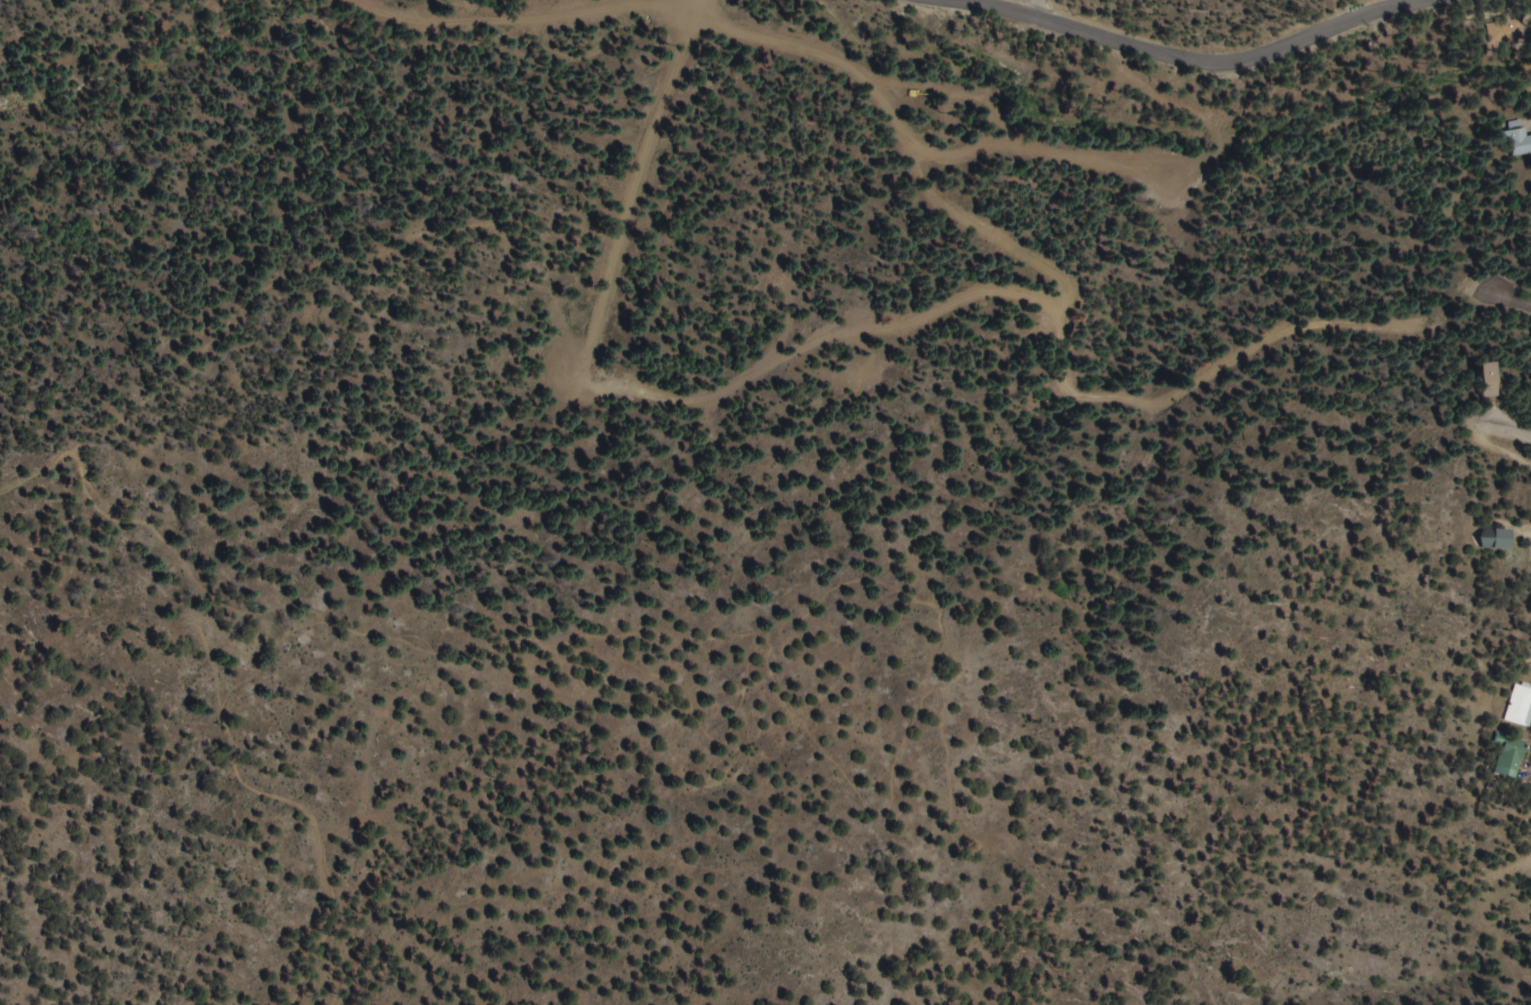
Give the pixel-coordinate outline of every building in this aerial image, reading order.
[(1506,130),(1511,157),(1530,154),(1530,136),(1525,137),(1523,127),(1506,130)] [(1479,363),(1479,397),(1495,397),(1495,363),(1479,363)] [(1530,726),(1530,687),(1515,683),(1507,721),(1530,726)] [(1496,741),(1504,743),(1495,773),(1517,780),(1529,742),(1499,732),(1496,741)]
